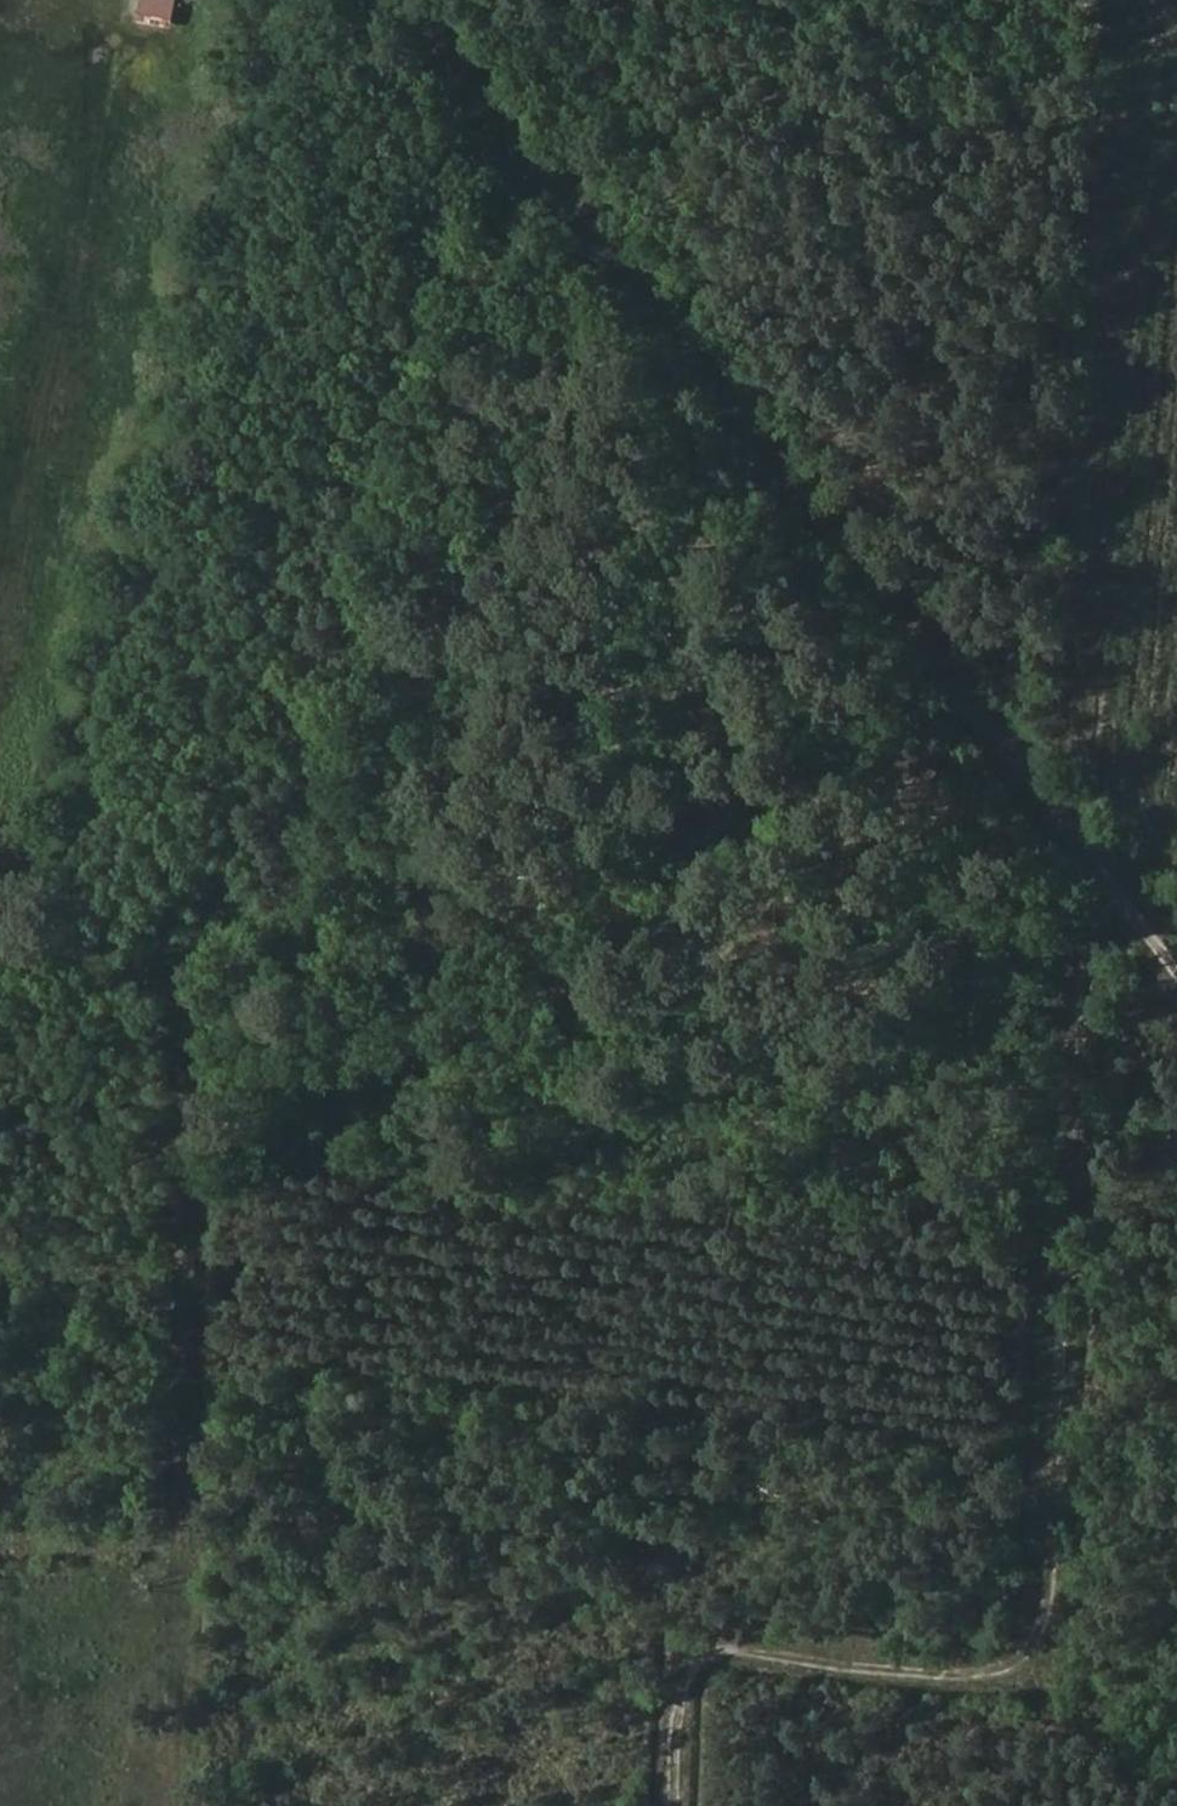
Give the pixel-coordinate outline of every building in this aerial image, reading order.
[(180,0),(145,0),(144,18),(178,21),(180,0)]
